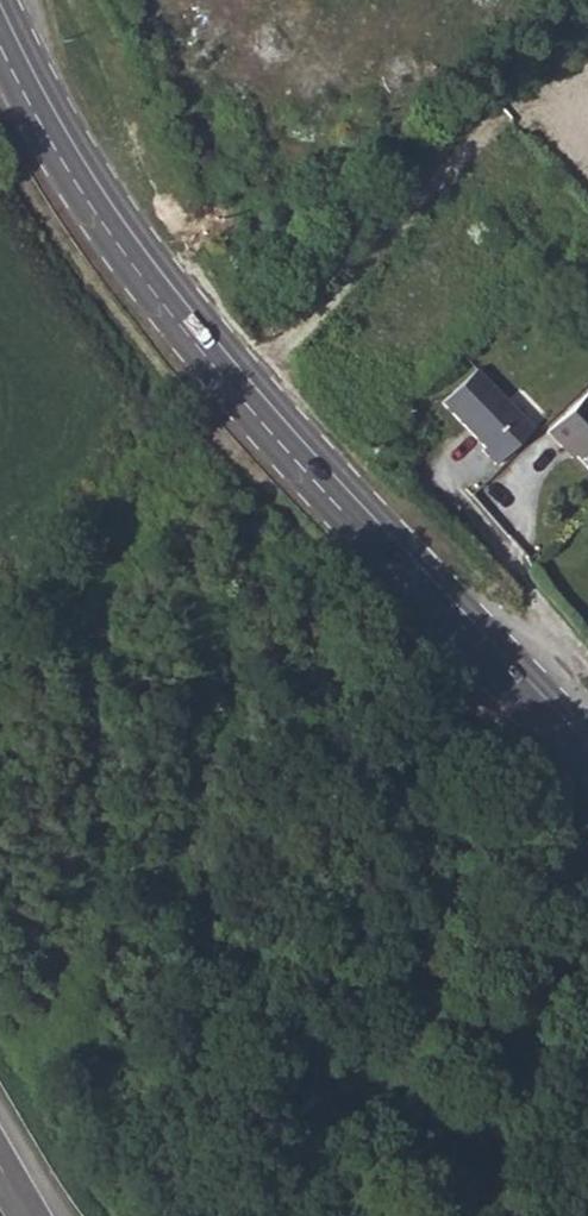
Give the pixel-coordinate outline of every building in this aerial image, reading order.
[(535,426),(478,367),(444,400),(487,444),(484,447),(498,462),(535,426)] [(549,429),(576,457),(580,454),(587,462),(587,393),(549,429)]
